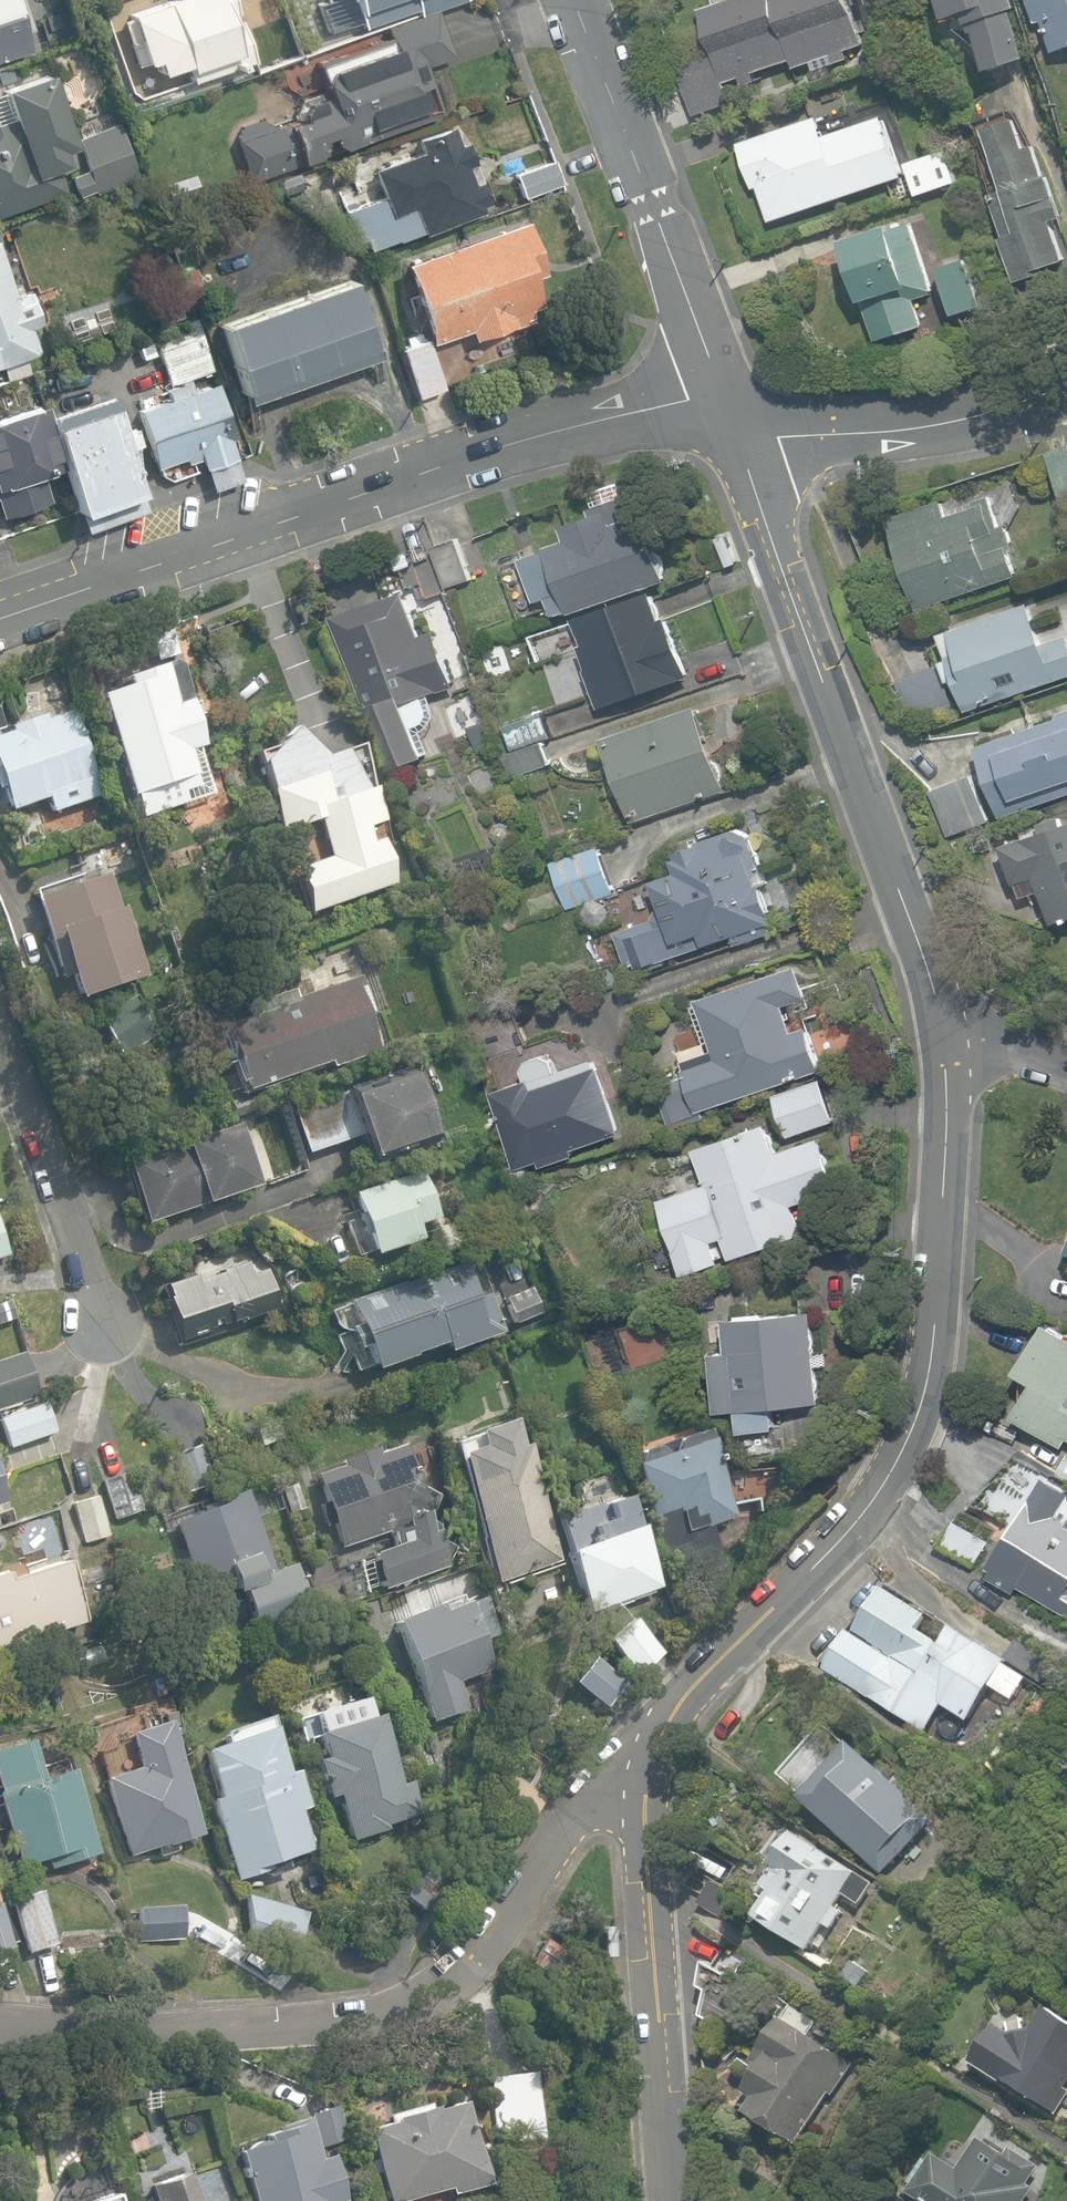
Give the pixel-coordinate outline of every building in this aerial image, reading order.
[(30,51),(13,0),(0,0),(0,61),(30,51)] [(189,83),(251,61),(229,0),(162,0),(128,11),(130,17),(120,20),(135,68),(152,62),(157,74),(183,65),(189,83)] [(320,5),(329,32),(357,23),(359,28),(416,10),(418,15),(462,1),(461,0),(336,0),(320,5)] [(694,115),(730,103),(724,85),(743,79),(745,86),(758,82),(755,73),(792,61),(795,69),(833,56),(836,65),(850,60),(847,51),(866,45),(851,0),(725,0),(699,9),(715,55),(677,68),(694,115)] [(989,71),(1027,58),(1010,10),(1017,8),(1014,0),(939,0),(947,22),(966,15),(972,33),(976,32),(989,71)] [(1047,55),(1066,47),(1066,0),(1025,0),(1047,55)] [(341,150),(440,116),(445,104),(438,80),(427,76),(423,67),(451,58),(437,12),(384,29),(387,40),(312,66),(322,97),(303,103),(299,116),(300,120),(275,128),(261,121),(242,127),(236,141),(248,181),(296,168),(296,164),(315,157),(319,148),(317,140),(327,137),(329,145),(341,150)] [(65,192),(58,173),(79,166),(46,75),(1,91),(12,119),(0,124),(0,216),(65,192)] [(770,223),(902,178),(881,116),(821,137),(814,116),(735,143),(751,189),(757,187),(770,223)] [(1002,238),(1017,283),(1044,274),(1042,268),(1064,261),(1051,222),(1062,218),(1048,177),(1045,178),(1034,146),(1023,150),(1013,120),(984,130),(1004,190),(992,194),(1006,237),(1002,238)] [(66,176),(73,197),(96,189),(98,193),(138,176),(120,123),(74,138),(85,170),(66,176)] [(421,234),(481,212),(478,206),(487,203),(479,183),(482,182),(474,160),(471,160),(464,140),(458,143),(451,123),(415,137),(420,151),(370,169),(379,195),(341,209),(353,241),(361,238),(366,249),(391,240),(392,242),(420,232),(421,234)] [(905,163),(915,195),(956,182),(945,150),(905,163)] [(513,174),(522,198),(561,184),(552,160),(513,174)] [(281,196),(302,189),(297,175),(277,181),(281,196)] [(401,263),(428,343),(467,330),(470,340),(531,319),(527,309),(540,305),(531,277),(543,273),(525,221),(401,263)] [(862,299),(876,342),(923,327),(914,299),(933,293),(911,224),(894,229),(892,224),(845,239),(858,280),(851,282),(857,301),(862,299)] [(38,353),(38,351),(29,327),(40,324),(30,294),(17,299),(0,251),(0,367),(38,353)] [(940,271),(956,316),(984,306),(969,261),(940,271)] [(181,271),(188,292),(202,286),(194,266),(181,271)] [(219,323),(246,401),(377,357),(373,347),(349,278),(219,323)] [(85,292),(75,296),(80,310),(91,306),(85,292)] [(208,485),(210,491),(241,480),(239,475),(226,439),(232,437),(212,380),(193,387),(189,378),(213,369),(195,316),(152,331),(170,381),(180,378),(184,392),(133,410),(152,468),(181,458),(184,465),(199,459),(208,485)] [(397,349),(414,398),(441,388),(424,339),(397,349)] [(2,366),(7,382),(31,374),(26,359),(2,366)] [(84,524),(86,530),(149,509),(148,504),(130,446),(137,443),(132,428),(125,430),(114,396),(51,416),(66,463),(84,524)] [(37,402),(0,414),(0,519),(50,502),(40,471),(58,465),(37,402)] [(1060,495),(1066,493),(1066,445),(1046,452),(1060,495)] [(886,519),(917,610),(1017,575),(1008,549),(1013,547),(1005,523),(998,525),(988,495),(971,500),(972,502),(944,512),(940,500),(886,519)] [(549,599),(555,616),(569,612),(570,615),(668,583),(657,552),(668,549),(656,513),(636,519),(628,496),(588,510),(591,519),(563,528),(568,542),(525,560),(536,603),(549,599)] [(431,549),(446,590),(471,581),(469,577),(486,571),(473,534),(431,549)] [(723,543),(732,563),(741,559),(732,539),(723,543)] [(379,744),(389,771),(427,757),(422,735),(430,728),(436,717),(436,708),(432,696),(453,689),(476,754),(501,745),(473,667),(452,675),(450,675),(435,632),(422,637),(407,592),(335,617),(373,726),(367,728),(373,746),(379,744)] [(584,670),(597,708),(690,677),(668,613),(658,616),(650,593),(574,619),(583,644),(579,646),(587,668),(584,670)] [(1027,604),(938,634),(946,659),(940,661),(947,683),(954,681),(965,711),(1066,676),(1066,635),(1041,644),(1027,604)] [(152,802),(155,813),(185,804),(181,792),(197,787),(194,776),(197,775),(187,752),(203,747),(175,667),(166,666),(121,680),(126,688),(96,697),(127,798),(132,796),(135,807),(152,802)] [(11,722),(2,695),(0,696),(0,726),(11,722)] [(605,738),(633,821),(727,788),(699,706),(605,738)] [(51,812),(86,800),(81,785),(96,780),(72,710),(45,720),(43,715),(9,727),(10,731),(0,735),(0,786),(8,810),(46,797),(51,812)] [(1061,712),(1058,717),(976,745),(1000,817),(1066,794),(1066,710),(1061,712)] [(505,726),(514,751),(554,736),(545,712),(505,726)] [(292,868),(309,915),(393,885),(377,841),(368,844),(363,828),(384,819),(373,790),(361,793),(338,753),(318,757),(289,728),(257,761),(268,795),(279,831),(311,819),(324,856),(292,868)] [(504,755),(511,778),(552,764),(544,741),(504,755)] [(928,793),(946,840),(989,823),(971,776),(928,793)] [(1066,813),(1041,822),(1044,832),(1002,847),(1021,899),(1039,892),(1051,924),(1066,918),(1066,817),(1066,813)] [(497,842),(504,844),(513,841),(515,832),(512,825),(504,822),(497,824),(493,833),(496,841),(497,842)] [(636,961),(639,968),(733,937),(735,945),(771,933),(768,924),(772,923),(759,886),(769,883),(754,837),(741,828),(671,852),(677,872),(650,881),(662,915),(616,930),(627,964),(636,961)] [(589,918),(600,924),(608,921),(614,910),(610,901),(601,897),(615,892),(600,846),(551,863),(567,909),(591,900),(587,908),(586,910),(589,918)] [(63,958),(76,1000),(143,977),(104,864),(29,889),(54,961),(63,958)] [(656,1085),(671,1128),(706,1116),(703,1109),(822,1069),(807,1026),(793,1031),(785,1004),(809,996),(798,966),(697,1000),(713,1049),(684,1059),(687,1068),(684,1068),(686,1074),(656,1085)] [(234,1061),(244,1091),(330,1063),(331,1068),(377,1053),(368,1024),(376,1022),(361,975),(294,997),(290,986),(251,998),(257,1016),(216,1029),(228,1063),(234,1061)] [(97,1015),(124,1055),(158,1032),(131,992),(97,1015)] [(492,1092),(518,1168),(540,1161),(542,1166),(575,1155),(573,1149),(622,1133),(600,1065),(571,1075),(568,1068),(557,1072),(553,1059),(544,1055),(527,1060),(521,1070),(525,1081),(498,1090),(492,1092)] [(360,1134),(368,1156),(430,1135),(407,1068),(290,1108),(305,1153),(360,1134)] [(775,1094),(788,1135),(834,1120),(821,1079),(775,1094)] [(658,1200),(684,1274),(723,1260),(715,1240),(724,1237),(732,1258),(805,1232),(795,1204),(838,1189),(820,1137),(776,1152),(766,1123),(695,1148),(707,1182),(658,1200)] [(124,1162),(144,1222),(260,1184),(241,1124),(124,1162)] [(350,1193),(370,1255),(418,1239),(413,1225),(435,1218),(420,1170),(350,1193)] [(422,1231),(430,1253),(454,1245),(446,1222),(422,1231)] [(767,1252),(772,1267),(794,1260),(789,1244),(767,1252)] [(360,1345),(369,1370),(439,1346),(442,1355),(502,1334),(476,1258),(347,1302),(354,1322),(346,1325),(353,1347),(360,1345)] [(159,1288),(180,1345),(277,1311),(261,1267),(246,1272),(243,1263),(219,1271),(220,1274),(200,1281),(197,1274),(159,1288)] [(740,1409),(741,1430),(775,1427),(783,1426),(782,1404),(822,1401),(815,1308),(727,1315),(730,1350),(713,1351),(718,1411),(740,1409)] [(1049,1319),(1018,1369),(1026,1374),(1022,1403),(1015,1414),(1062,1444),(1066,1436),(1066,1331),(1049,1319)] [(37,1397),(22,1353),(0,1360),(0,1409),(37,1397)] [(10,1447),(52,1432),(42,1403),(0,1418),(0,1420),(10,1447)] [(455,1458),(497,1581),(562,1559),(522,1443),(514,1445),(505,1418),(469,1431),(470,1434),(447,1442),(453,1459),(455,1458)] [(674,1439),(672,1446),(670,1451),(662,1454),(651,1447),(636,1451),(633,1464),(631,1465),(668,1569),(719,1551),(709,1526),(735,1517),(733,1512),(757,1512),(726,1468),(719,1471),(704,1428),(674,1439)] [(368,1555),(381,1590),(456,1563),(448,1541),(443,1543),(423,1488),(418,1489),(402,1444),(376,1453),(374,1446),(337,1459),(339,1466),(313,1475),(323,1501),(314,1504),(322,1528),(329,1526),(337,1548),(387,1530),(393,1546),(368,1555)] [(170,1455),(184,1492),(212,1482),(198,1445),(170,1455)] [(1048,1482),(1053,1473),(1017,1451),(971,1501),(1012,1527),(985,1574),(1014,1593),(1018,1587),(1066,1617),(1066,1492),(1048,1482)] [(1055,1472),(1066,1480),(1066,1455),(1055,1472)] [(100,1479),(115,1521),(141,1511),(126,1469),(100,1479)] [(281,1488),(289,1515),(303,1511),(295,1484),(281,1488)] [(238,1588),(255,1634),(308,1614),(285,1549),(269,1554),(246,1490),(239,1493),(171,1518),(198,1592),(225,1582),(228,1592),(238,1588)] [(71,1503),(83,1542),(108,1534),(96,1495),(71,1503)] [(565,1550),(586,1611),(658,1586),(634,1518),(631,1520),(622,1495),(601,1502),(605,1515),(598,1517),(593,1503),(556,1515),(568,1549),(565,1550)] [(938,1544),(977,1565),(990,1541),(952,1520),(938,1544)] [(33,1647),(29,1636),(50,1629),(52,1634),(83,1624),(63,1562),(19,1576),(16,1568),(0,1574),(0,1658),(33,1647)] [(884,1585),(853,1628),(886,1651),(917,1609),(884,1585)] [(390,1619),(419,1694),(491,1667),(480,1639),(496,1633),(481,1594),(440,1609),(437,1602),(390,1619)] [(603,1642),(636,1675),(660,1651),(628,1618),(603,1642)] [(865,1696),(926,1734),(942,1708),(970,1725),(1009,1662),(952,1627),(940,1645),(913,1628),(904,1643),(894,1660),(889,1657),(865,1696)] [(569,1678),(607,1704),(623,1682),(585,1656),(569,1678)] [(333,1795),(349,1843),(385,1831),(383,1824),(416,1813),(405,1781),(394,1785),(370,1713),(360,1717),(357,1707),(310,1714),(323,1754),(311,1758),(324,1798),(333,1795)] [(152,1847),(156,1856),(176,1849),(174,1843),(199,1834),(161,1721),(124,1733),(125,1736),(115,1739),(109,1746),(96,1750),(101,1765),(97,1775),(99,1784),(102,1783),(127,1855),(152,1847)] [(206,1799),(234,1880),(262,1870),(264,1877),(288,1869),(284,1857),(310,1848),(296,1809),(307,1805),(294,1768),(283,1772),(267,1725),(198,1749),(214,1796),(206,1799)] [(48,1868),(96,1852),(67,1769),(64,1770),(59,1758),(35,1767),(25,1739),(0,1747),(0,1808),(20,1866),(45,1857),(48,1868)] [(800,1797),(883,1875),(934,1820),(851,1743),(800,1797)] [(758,1918),(809,1950),(825,1924),(833,1930),(845,1911),(837,1906),(845,1894),(851,1898),(848,1903),(858,1910),(876,1883),(794,1831),(773,1865),(775,1866),(774,1868),(762,1886),(765,1888),(763,1891),(769,1895),(757,1914),(759,1916),(758,1918)] [(696,1868),(727,1887),(738,1868),(707,1849),(696,1868)] [(403,1894),(427,1910),(450,1875),(427,1859),(403,1894)] [(698,1905),(732,1927),(747,1904),(713,1882),(712,1885),(698,1905)] [(10,1900),(29,1952),(56,1942),(37,1890),(10,1900)] [(250,1944),(292,1957),(306,1913),(242,1893),(250,1944)] [(139,1907),(141,1941),(183,1938),(181,1904),(139,1907)] [(13,1945),(0,1909),(0,1950),(13,1945)] [(694,1957),(732,1981),(745,1960),(707,1936),(694,1957)] [(564,1980),(567,1982),(567,1980),(570,1976),(579,1962),(544,1939),(531,1960),(559,1977),(564,1980)] [(703,2016),(739,2036),(749,2017),(737,2008),(747,1993),(705,1965),(701,1986),(707,1991),(703,2016)] [(751,2110),(799,2142),(832,2093),(834,2094),(855,2064),(812,2035),(820,2022),(795,2005),(787,2019),(785,2018),(757,2060),(766,2067),(749,2091),(759,2098),(751,2110)] [(1058,2114),(1066,2100),(1066,2017),(1049,2005),(1031,2032),(1016,2035),(998,2023),(993,2030),(987,2032),(976,2047),(978,2053),(973,2061),(1005,2083),(1006,2081),(1058,2114)] [(489,2077),(497,2143),(544,2137),(535,2071),(489,2077)] [(390,2200),(398,2200),(447,2185),(449,2192),(483,2181),(457,2100),(431,2109),(430,2104),(391,2117),(392,2120),(367,2128),(390,2200)] [(310,2113),(321,2146),(346,2138),(335,2105),(310,2113)] [(341,2200),(327,2154),(313,2159),(300,2121),(261,2134),(263,2141),(234,2151),(250,2200),(338,2200),(341,2200)] [(925,2200),(1027,2200),(1036,2188),(1030,2184),(1041,2167),(1012,2148),(1007,2155),(980,2137),(960,2169),(937,2153),(928,2166),(923,2163),(913,2178),(917,2181),(910,2191),(925,2200)] [(188,2170),(149,2185),(155,2200),(199,2200),(188,2170)]
